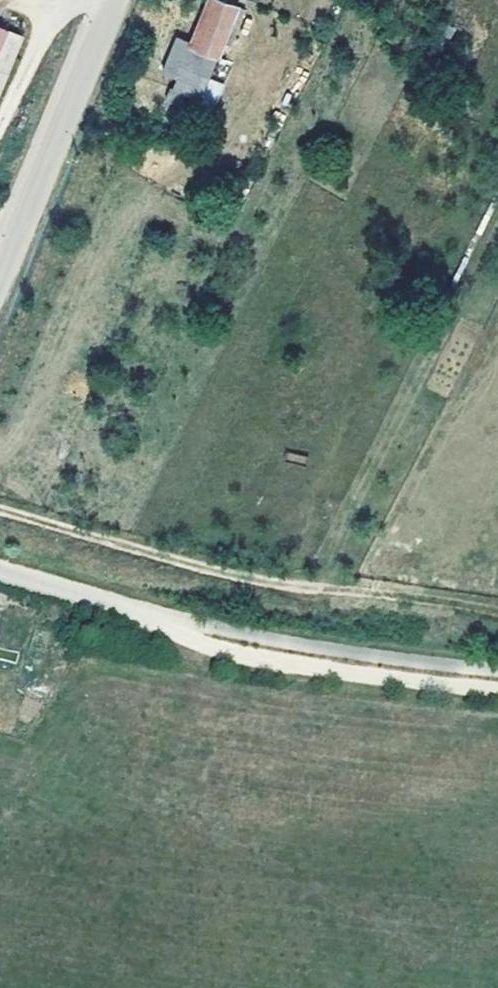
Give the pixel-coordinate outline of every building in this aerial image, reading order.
[(177,77),(173,87),(199,98),(238,6),(222,0),(211,0),(199,28),(197,27),(191,42),(177,36),(163,71),(177,77)] [(22,29),(4,23),(0,33),(0,92),(22,29)]
